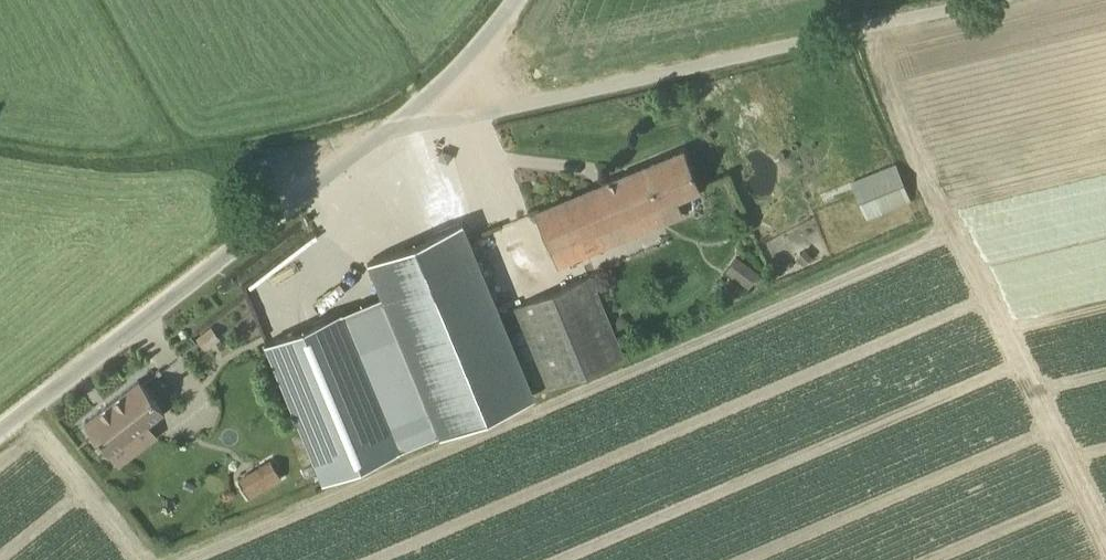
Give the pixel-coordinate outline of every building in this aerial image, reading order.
[(682,217),(675,200),(699,190),(683,150),(536,212),(553,252),(595,234),(658,208),(665,224),(682,217)] [(870,218),(909,202),(895,164),(855,180),(870,218)] [(442,434),(532,397),(460,223),(370,260),(442,434)] [(753,267),(742,283),(748,287),(759,271),(753,267)] [(548,388),(624,356),(590,274),(514,306),(548,388)] [(728,277),(719,289),(732,299),(741,287),(728,277)] [(322,481),(399,448),(342,308),(264,341),(322,481)] [(211,326),(196,337),(205,349),(220,337),(211,326)] [(149,382),(91,427),(116,458),(173,414),(149,382)] [(271,460),(262,466),(272,482),(281,477),(271,460)]
